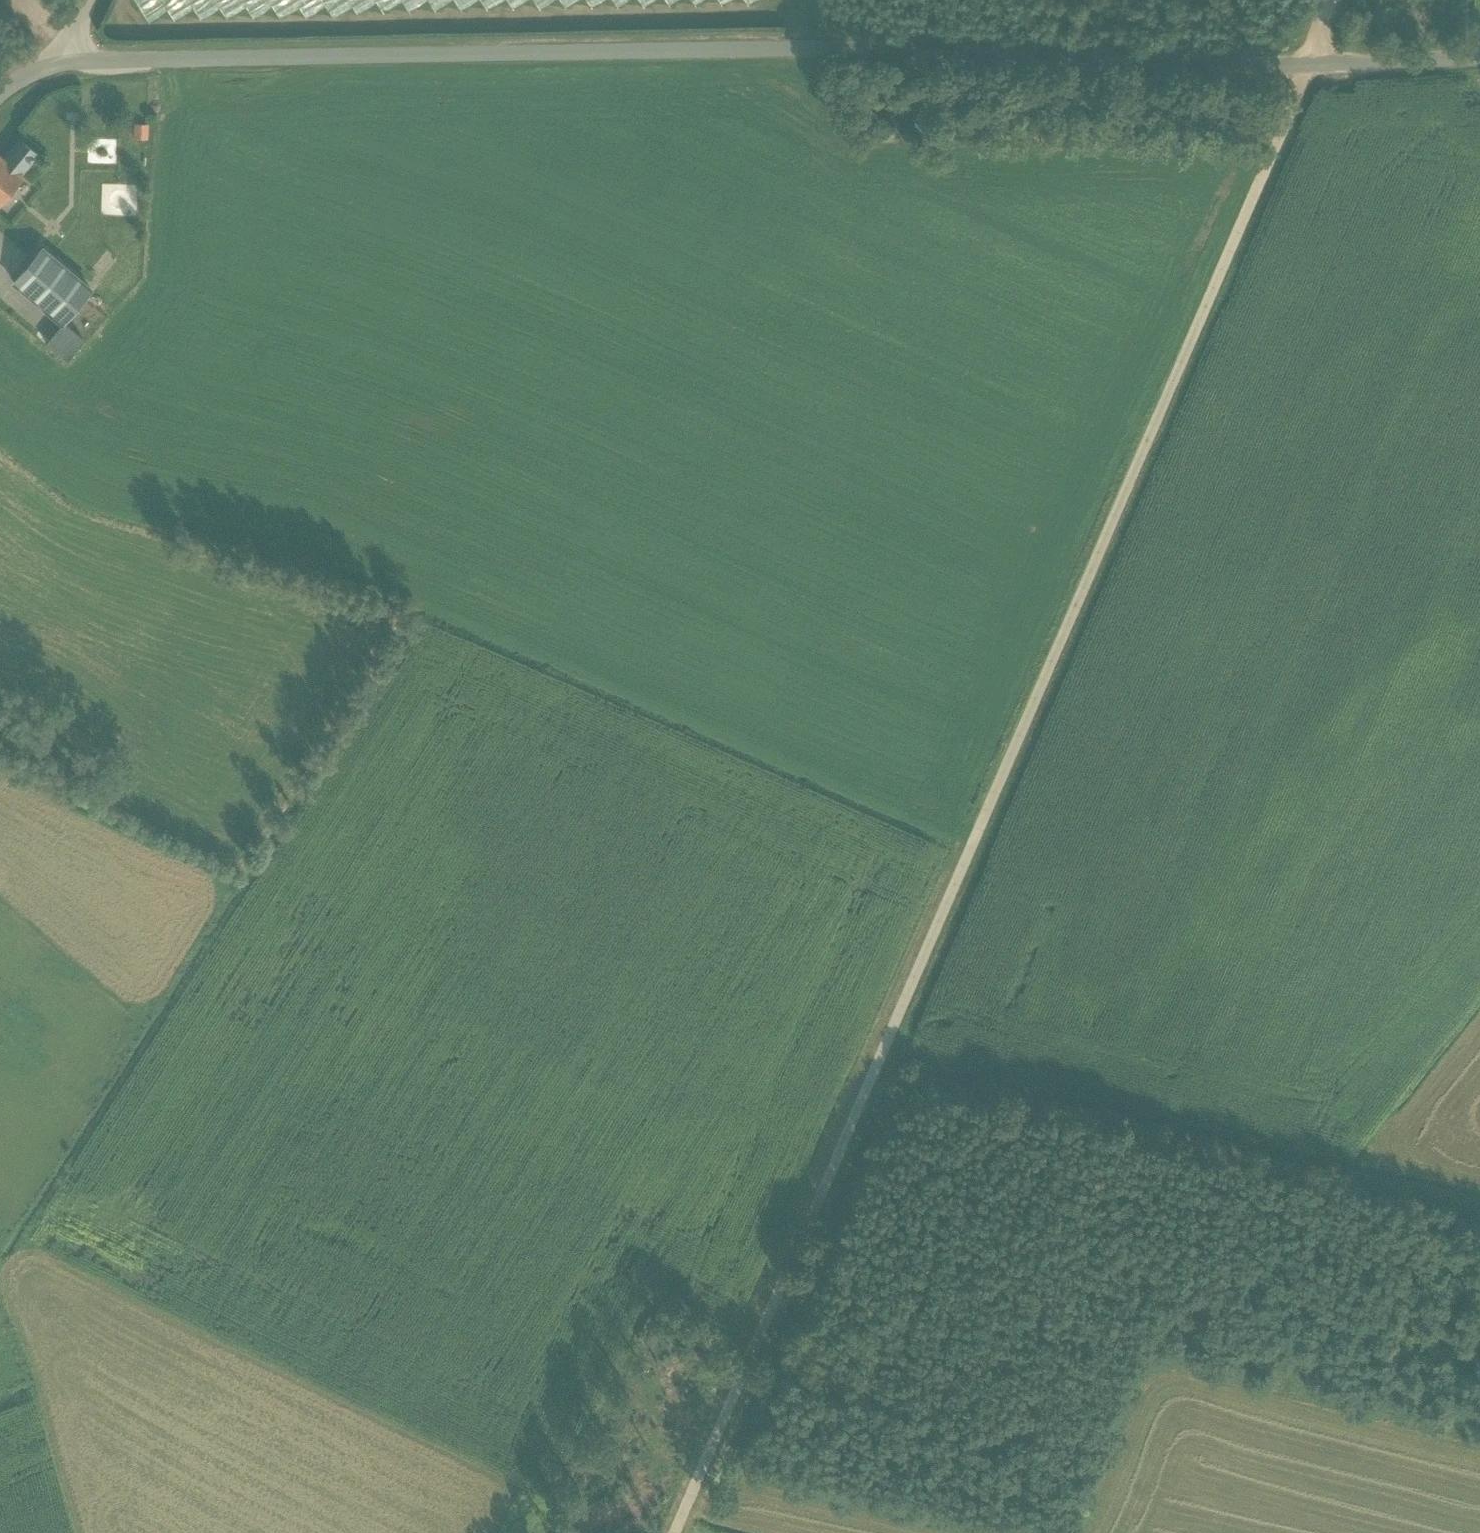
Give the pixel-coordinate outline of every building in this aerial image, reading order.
[(138,121),(123,121),(124,137),(139,136),(138,121)] [(40,156),(18,135),(1,153),(0,152),(0,199),(40,156)] [(39,251),(11,287),(68,331),(96,296),(39,251)]
